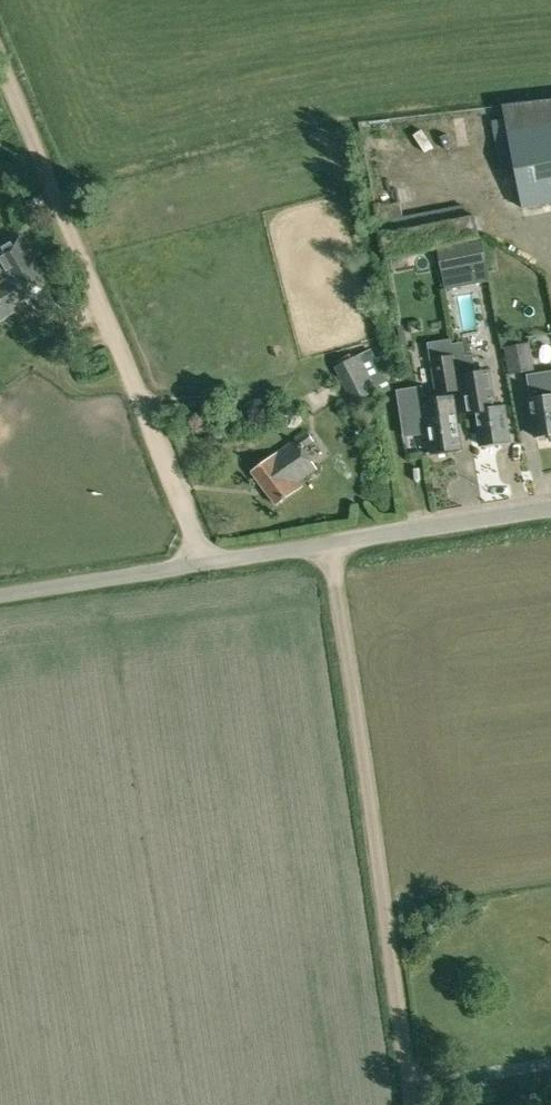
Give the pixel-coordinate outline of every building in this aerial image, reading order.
[(522,208),(550,202),(550,98),(503,104),(505,117),(492,119),(500,168),(514,165),(522,208)] [(439,133),(450,160),(466,153),(455,126),(439,133)] [(437,246),(442,273),(486,263),(480,238),(476,215),(468,216),(465,204),(404,216),(401,203),(379,208),(384,229),(385,233),(381,233),(386,256),(437,246)] [(35,260),(21,237),(5,247),(2,241),(0,242),(0,282),(35,260)] [(15,310),(12,306),(50,283),(35,260),(0,282),(0,320),(15,310)] [(504,346),(509,374),(535,369),(530,342),(522,343),(520,333),(511,335),(513,345),(504,346)] [(476,415),(481,444),(510,440),(505,407),(500,407),(498,394),(493,367),(476,370),(474,354),(466,355),(464,341),(454,343),(462,391),(466,416),(476,415)] [(335,366),(354,403),(380,390),(391,384),(374,349),(362,355),(362,353),(335,366)] [(436,395),(461,391),(454,354),(430,358),(436,395)] [(535,436),(550,433),(550,384),(531,387),(533,399),(530,399),(535,436)] [(424,400),(433,452),(461,447),(453,396),(424,400)] [(251,470),(276,505),(300,488),(297,483),(317,468),(304,449),(315,441),(307,430),(273,454),(251,470)]
